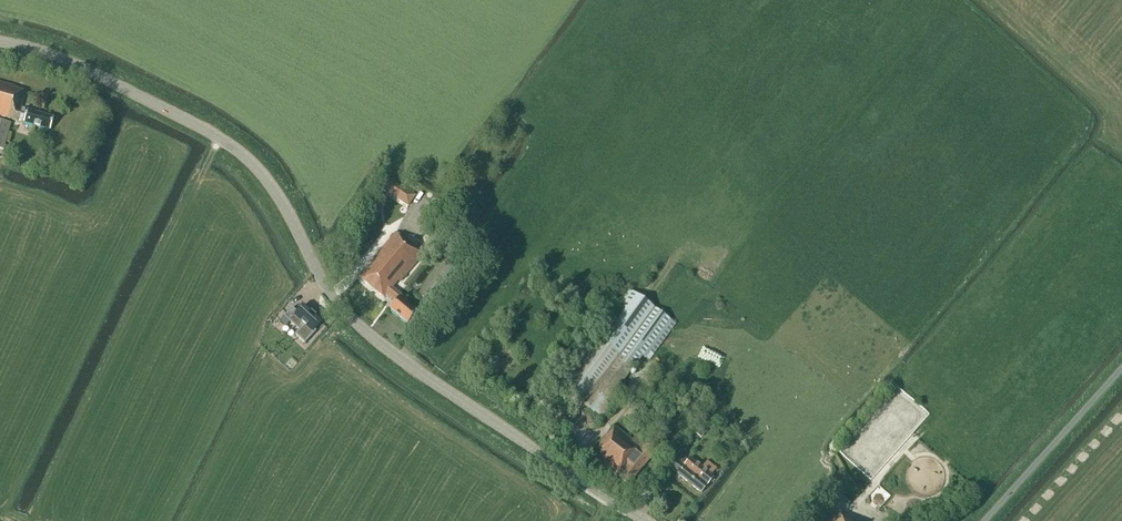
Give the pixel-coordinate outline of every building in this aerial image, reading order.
[(15,89),(16,87),(0,83),(0,116),(17,121),(17,120),(24,121),(23,123),(50,130),(54,118),(27,111),(20,109),(25,92),(15,89)] [(0,121),(0,149),(3,150),(11,124),(0,121)] [(380,188),(409,207),(416,195),(415,195),(418,190),(397,176),(394,181),(387,177),(380,188)] [(394,290),(392,288),(399,280),(400,281),(423,254),(405,239),(404,240),(396,233),(359,277),(384,298),(387,295),(395,302),(390,309),(408,324),(417,314),(406,305),(408,302),(394,290)] [(603,418),(612,405),(608,403),(635,367),(638,369),(671,324),(628,293),(560,386),(603,418)] [(296,305),(295,305),(279,322),(280,323),(285,317),(300,331),(296,336),(305,344),(304,344),(305,345),(309,341),(317,331),(316,331),(315,329),(322,322),(304,306),(300,310),(295,306),(296,305)] [(641,413),(646,406),(639,401),(634,407),(641,413)] [(695,433),(699,437),(707,427),(703,424),(695,433)] [(655,453),(645,445),(635,437),(632,441),(614,427),(597,449),(601,452),(595,459),(629,485),(655,453)] [(713,478),(711,476),(717,469),(707,462),(701,468),(689,459),(685,464),(677,458),(669,468),(701,494),(713,478)] [(670,469),(666,474),(674,481),(678,476),(670,469)]
